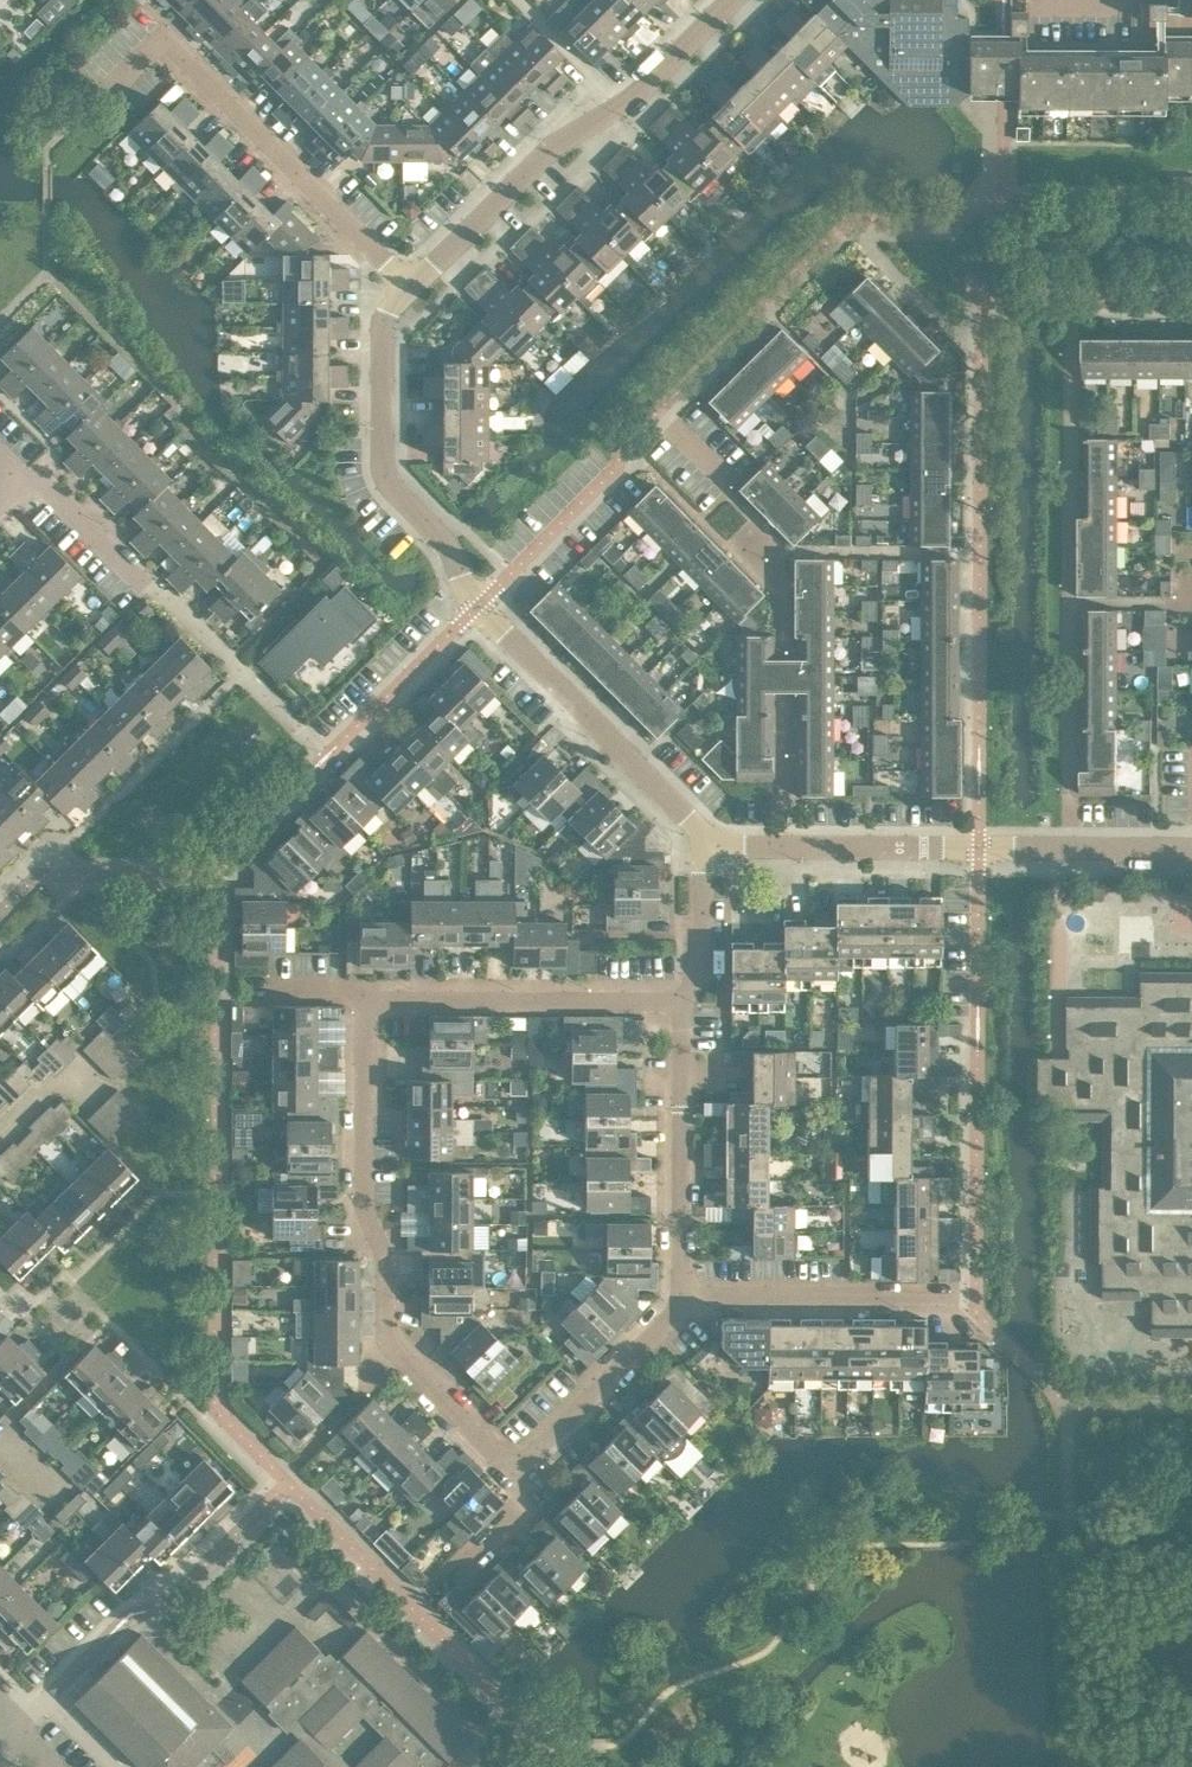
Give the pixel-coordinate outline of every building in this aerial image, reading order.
[(180,13),(194,0),(159,0),(158,1),(166,9),(171,4),(180,13)] [(192,36),(228,0),(194,0),(180,13),(190,23),(184,28),(192,36)] [(231,0),(228,0),(192,36),(200,43),(205,38),(214,48),(260,2),(257,0),(248,0),(239,9),(231,0)] [(410,10),(421,0),(400,0),(410,10)] [(410,10),(428,28),(456,0),(421,0),(410,10)] [(632,34),(598,0),(592,0),(585,7),(578,0),(565,0),(565,1),(610,46),(619,37),(624,42),(632,34)] [(632,34),(640,27),(635,21),(644,12),(632,0),(598,0),(632,34)] [(644,12),(654,2),(659,7),(666,0),(632,0),(644,12)] [(815,15),(846,45),(908,106),(955,107),(968,94),(972,93),(972,40),(969,41),(968,17),(956,17),(957,4),(945,3),(945,0),(830,0),(815,15)] [(1183,15),(1191,15),(1191,0),(1183,0),(1183,15)] [(610,46),(565,1),(558,8),(571,21),(560,32),(597,69),(605,61),(600,56),(610,46)] [(267,9),(260,2),(214,48),(224,57),(219,62),(226,70),(263,33),(253,23),(267,9)] [(1164,20),(1164,4),(1141,4),(1141,20),(1164,20)] [(356,17),(363,23),(372,14),(365,7),(356,17)] [(846,45),(815,15),(814,13),(804,23),(790,9),(783,17),(833,68),(836,64),(831,59),(846,45)] [(1019,36),(1026,36),(1026,12),(1010,12),(1009,40),(1009,45),(1016,45),(1019,45),(1019,36)] [(372,14),(363,23),(380,41),(390,31),(372,14)] [(829,72),(833,68),(783,17),(775,24),(788,38),(779,47),(811,80),(824,67),(829,72)] [(504,31),(559,86),(566,79),(553,66),(563,55),(531,23),(517,37),(507,28),(504,31)] [(273,43),(263,33),(226,70),(234,77),(239,73),(248,82),(296,35),(288,28),(273,43)] [(559,86),(504,31),(486,48),(528,90),(538,81),(551,94),(559,86)] [(266,80),(275,89),(307,57),(294,44),(299,39),(296,35),(248,82),(245,86),(252,93),(266,80)] [(1016,45),(1009,45),(1009,40),(1003,40),(972,40),(972,93),(1003,93),(1016,93),(1016,56),(1016,45)] [(1016,56),(1016,93),(1016,108),(1163,109),(1164,109),(1164,95),(1191,95),(1191,42),(1162,42),(1162,56),(1016,56)] [(756,44),(748,51),(799,102),(802,98),(797,93),(811,80),(779,47),(769,57),(756,44)] [(486,48),(469,65),(479,75),(524,121),(532,113),(519,100),(528,90),(486,48)] [(754,72),(745,81),(776,114),(790,101),(795,106),(799,102),(748,51),(741,59),(754,72)] [(271,112),(279,120),(329,69),(326,65),(321,71),(307,57),(275,89),(285,99),(271,112)] [(300,114),(309,124),(341,91),(328,78),(333,73),(329,69),(279,120),(287,127),(300,114)] [(503,115),(517,128),(524,121),(479,75),(462,92),(494,124),(503,115)] [(776,114),(745,81),(735,91),(722,78),(714,85),(769,140),(772,137),(763,127),(776,114)] [(765,144),(769,140),(714,85),(707,93),(720,106),(710,116),(742,148),(747,153),(761,140),(765,144)] [(305,146),(313,154),(363,104),(360,100),(355,105),(341,91),(309,124),(319,133),(305,146)] [(444,100),(440,104),(490,155),(498,147),(484,134),(494,124),(462,92),(449,105),(444,100)] [(140,155),(191,105),(183,98),(170,111),(160,101),(128,133),(142,147),(137,152),(140,155)] [(367,107),(363,104),(313,154),(321,162),(334,148),(344,158),(351,151),(350,151),(376,125),(375,125),(362,112),(367,107)] [(483,162),(490,155),(440,104),(436,107),(441,113),(428,125),(427,126),(452,151),(452,152),(459,159),(469,149),(483,162)] [(149,154),(162,168),(194,136),(185,126),(198,113),(191,105),(140,155),(144,159),(149,154)] [(718,172),(742,148),(710,116),(695,131),(670,106),(659,117),(716,174),(718,172)] [(672,183),(687,197),(690,200),(714,176),(719,181),(723,177),(718,172),(716,174),(659,117),(648,128),(673,153),(667,159),(681,173),(672,183)] [(402,125),(376,125),(350,151),(351,151),(360,161),(401,161),(402,125)] [(443,161),(452,152),(452,151),(427,126),(402,125),(401,161),(443,161)] [(204,145),(194,136),(162,168),(176,181),(171,186),(174,190),(225,140),(217,132),(204,145)] [(232,147),(225,140),(174,190),(178,193),(183,188),(196,202),(228,170),(219,161),(232,147)] [(672,212),(687,197),(672,183),(681,173),(667,159),(664,156),(649,171),(624,146),(613,157),(670,214),(672,212)] [(667,217),(672,222),(677,217),(672,212),(670,214),(613,157),(602,168),(627,193),(621,199),(635,214),(626,223),(643,240),(667,217)] [(238,180),(228,170),(196,202),(210,215),(205,220),(208,224),(259,174),(251,166),(238,180)] [(266,182),(259,174),(208,224),(212,228),(217,223),(231,236),(262,204),(253,195),(266,182)] [(728,182),(723,177),(719,181),(724,186),(728,182)] [(1174,177),(1174,191),(1191,191),(1191,177),(1174,177)] [(643,240),(626,223),(635,214),(621,199),(618,196),(602,211),(577,186),(566,197),(623,255),(625,252),(640,237),(643,240)] [(626,261),(630,257),(625,252),(623,255),(566,197),(555,208),(580,233),(574,239),(588,254),(579,263),(594,278),(597,281),(621,257),(626,261)] [(243,259),(265,237),(265,236),(290,212),(289,211),(293,208),(285,201),(272,214),(262,204),(231,236),(244,249),(239,254),(243,259)] [(265,237),(283,254),(318,255),(318,254),(319,241),(290,212),(265,236),(265,237)] [(682,222),(677,217),(672,222),(677,227),(682,222)] [(571,236),(556,251),(531,226),(520,237),(577,295),(579,292),(583,297),(598,282),(597,281),(594,278),(579,263),(588,254),(574,239),(571,236)] [(533,303),(548,318),(551,321),(574,297),(579,302),(584,297),(583,297),(579,292),(577,295),(520,237),(509,248),(534,273),(528,279),(542,294),(533,303)] [(276,273),(276,279),(347,279),(347,268),(328,268),(328,254),(318,254),(318,255),(283,254),(283,255),(283,273),(276,273)] [(635,262),(630,257),(626,261),(631,267),(635,262)] [(530,335),(533,333),(548,318),(533,303),(542,294),(528,279),(525,276),(509,292),(485,266),(474,277),(530,335)] [(837,303),(855,321),(885,292),(876,282),(873,285),(865,276),(837,303)] [(481,319),(506,345),(513,352),(528,337),(533,342),(537,337),(533,333),(530,335),(474,277),(463,288),(488,313),(481,319)] [(347,290),(347,279),(276,279),(276,284),(283,284),(283,303),(328,303),(328,290),(347,290)] [(895,302),(885,292),(855,321),(874,340),(901,313),(893,305),(895,302)] [(589,302),(584,297),(579,302),(584,307),(589,302)] [(328,317),(328,303),(283,303),(283,322),(276,322),(276,327),(347,327),(347,317),(328,317)] [(892,358),(922,329),(912,319),(909,321),(901,313),(874,340),(892,358)] [(452,349),(452,362),(452,363),(488,363),(506,345),(481,319),(452,349)] [(0,357),(11,368),(0,379),(0,385),(5,390),(50,346),(30,327),(0,357)] [(347,338),(347,327),(276,327),(276,332),(283,332),(283,351),(328,352),(328,338),(347,338)] [(807,356),(788,337),(780,329),(772,337),(769,335),(759,345),(789,375),(807,356)] [(922,329),(892,358),(910,377),(913,374),(921,366),(938,349),(929,341),(931,338),(922,329)] [(812,351),(820,343),(808,332),(801,339),(812,351)] [(1110,377),(1110,335),(1095,335),(1095,339),(1083,339),(1083,377),(1110,377)] [(1110,377),(1135,377),(1135,339),(1123,339),(1123,335),(1110,335),(1110,377)] [(1135,377),(1160,377),(1160,335),(1146,335),(1146,339),(1135,339),(1135,377)] [(1160,377),(1185,377),(1186,339),(1174,339),(1174,335),(1160,335),(1160,377)] [(543,343),(537,337),(533,342),(538,347),(543,343)] [(771,393),(789,375),(759,345),(749,355),(752,357),(744,365),(771,393)] [(27,384),(38,394),(67,364),(50,346),(5,390),(13,398),(27,384)] [(328,365),(328,352),(283,351),(283,370),(276,370),(276,375),(347,376),(347,365),(328,365)] [(831,369),(838,376),(849,365),(842,358),(831,369)] [(423,376),(423,387),(495,387),(495,382),(487,382),(487,364),(488,363),(452,363),(452,362),(442,362),(442,376),(423,376)] [(41,426),(85,382),(67,364),(38,394),(48,404),(33,418),(41,426)] [(753,410),(771,393),(744,365),(735,373),(733,371),(723,381),(753,410)] [(838,376),(846,383),(856,372),(849,365),(838,376)] [(910,391),(910,417),(952,417),(952,403),(949,403),(949,391),(933,391),(933,378),(921,366),(913,374),(918,379),(918,391),(910,391)] [(283,399),(282,400),(318,400),(318,401),(328,401),(328,386),(347,386),(347,376),(276,375),(276,381),(283,381),(283,399)] [(734,429),(753,410),(723,381),(713,391),(716,393),(707,402),(734,429)] [(85,382),(41,426),(49,434),(63,420),(72,430),(96,406),(98,407),(104,401),(85,382)] [(442,398),(442,411),(487,411),(487,392),(495,392),(495,387),(423,387),(423,398),(442,398)] [(822,406),(832,417),(840,409),(830,399),(822,406)] [(318,414),(318,401),(318,400),(282,400),(264,418),(288,443),(318,414)] [(71,469),(116,425),(98,407),(96,406),(72,430),(66,436),(77,447),(63,461),(71,469)] [(815,413),(825,424),(832,417),(822,406),(815,413)] [(423,424),(423,435),(494,435),(494,430),(487,430),(487,411),(442,411),(442,424),(423,424)] [(952,431),(952,417),(910,417),(910,440),(949,441),(949,431),(952,431)] [(1099,433),(1110,433),(1110,417),(1099,417),(1099,433)] [(1110,417),(1110,433),(1120,433),(1120,417),(1110,417)] [(1161,423),(1161,438),(1171,438),(1171,422),(1161,423)] [(1150,423),(1150,438),(1161,438),(1161,423),(1150,423)] [(774,431),(785,442),(793,435),(782,424),(774,431)] [(116,425),(71,469),(79,477),(93,463),(103,473),(134,443),(116,425)] [(767,438),(778,449),(785,442),(774,431),(767,438)] [(856,442),(871,442),(871,432),(856,432),(856,442)] [(804,445),(811,453),(822,441),(814,434),(804,445)] [(494,435),(423,435),(423,446),(442,446),(442,474),(457,475),(467,484),(482,469),(482,461),(487,461),(487,441),(494,441),(494,435)] [(1082,478),(1117,478),(1117,438),(1081,438),(1082,478)] [(949,454),(949,441),(910,440),(910,465),(952,466),(952,454),(949,454)] [(811,453),(819,460),(829,449),(822,441),(811,453)] [(856,453),(871,453),(871,442),(856,442),(856,453)] [(134,443),(103,473),(113,483),(99,497),(108,506),(152,462),(134,443)] [(164,486),(170,480),(152,462),(108,506),(115,513),(129,499),(139,509),(141,511),(165,487),(164,486)] [(783,481),(771,468),(765,462),(735,492),(745,502),(747,500),(756,508),(783,481)] [(952,482),(952,466),(910,465),(910,492),(948,492),(948,482),(952,482)] [(1140,468),(1141,478),(1156,478),(1156,468),(1140,468)] [(1117,518),(1117,478),(1082,478),(1082,518),(1117,518)] [(1141,478),(1141,488),(1156,488),(1156,478),(1141,478)] [(1162,490),(1177,490),(1177,480),(1162,480),(1162,490)] [(761,519),(771,528),(801,499),(783,481),(756,508),(764,516),(761,519)] [(856,493),(871,494),(871,483),(856,483),(856,493)] [(645,530),(675,501),(665,491),(663,493),(654,484),(627,512),(645,530)] [(138,549),(182,504),(165,487),(141,511),(139,509),(133,515),(144,526),(130,540),(138,549)] [(1162,500),(1177,500),(1177,490),(1162,490),(1162,500)] [(910,519),(952,519),(952,505),(948,505),(948,492),(910,492),(910,519)] [(856,504),(871,504),(871,494),(856,493),(856,504)] [(801,499),(771,528),(781,538),(783,536),(792,545),(819,517),(801,499)] [(675,501),(645,530),(664,549),(691,521),(682,513),(685,511),(675,501)] [(171,553),(201,523),(182,504),(138,549),(145,556),(159,542),(171,553)] [(1075,544),(1117,544),(1117,518),(1082,518),(1079,518),(1079,530),(1075,530),(1075,544)] [(952,519),(910,519),(910,545),(948,545),(948,533),(952,533),(952,519)] [(691,521),(664,549),(681,566),(711,537),(701,527),(699,529),(691,521)] [(173,584),(217,540),(201,523),(171,553),(180,563),(166,577),(173,584)] [(595,544),(602,552),(612,542),(604,534),(595,544)] [(1158,544),(1173,544),(1173,534),(1158,534),(1158,544)] [(850,535),(834,535),(835,545),(850,546),(850,535)] [(856,545),(871,545),(872,545),(871,535),(856,535),(856,545)] [(711,537),(681,566),(700,585),(727,558),(719,549),(721,547),(711,537)] [(237,560),(235,558),(217,540),(173,584),(181,592),(196,578),(207,590),(213,583),(213,584),(237,560)] [(25,542),(17,550),(61,594),(80,575),(50,545),(38,557),(25,542)] [(1117,570),(1117,544),(1075,544),(1075,558),(1079,558),(1079,569),(1117,570)] [(1173,554),(1173,544),(1158,544),(1157,554),(1173,554)] [(623,553),(615,545),(605,555),(604,556),(612,564),(619,556),(623,553)] [(208,607),(217,615),(266,566),(246,546),(235,558),(237,560),(213,584),(222,593),(208,607)] [(579,560),(587,568),(598,557),(590,549),(579,560)] [(43,612),(61,594),(17,550),(9,558),(23,572),(13,582),(43,612)] [(718,603),(747,573),(737,563),(735,566),(727,558),(700,585),(718,603)] [(793,584),(832,584),(832,559),(790,558),(790,573),(793,573),(793,584)] [(876,569),(876,559),(861,559),(861,570),(876,569)] [(897,570),(897,559),(882,559),(882,570),(897,570)] [(921,599),(957,599),(957,559),(921,559),(921,599)] [(630,581),(641,571),(634,563),(623,574),(630,581)] [(266,566),(217,615),(224,622),(238,608),(248,619),(244,623),(253,633),(266,620),(257,611),(279,590),(263,574),(269,569),(266,566)] [(1117,596),(1117,570),(1079,569),(1079,581),(1075,581),(1075,595),(1117,596)] [(641,571),(630,581),(637,589),(648,578),(641,571)] [(747,573),(718,603),(736,621),(737,620),(745,612),(763,594),(755,585),(757,583),(747,573)] [(615,596),(626,585),(619,578),(608,588),(615,596)] [(1173,595),(1173,581),(1162,581),(1162,595),(1173,595)] [(24,630),(43,612),(13,582),(2,592),(0,590),(0,606),(24,630)] [(574,602),(556,583),(528,610),(537,619),(534,621),(545,632),(574,602)] [(790,610),(832,610),(832,584),(793,584),(793,596),(790,596),(790,610)] [(262,652),(287,676),(312,652),(323,664),(347,640),(352,644),(377,619),(344,585),(328,602),(324,598),(300,622),(296,618),(262,652)] [(626,585),(615,596),(622,603),(633,593),(626,585)] [(152,609),(141,598),(133,606),(144,616),(152,609)] [(666,618),(677,607),(670,599),(659,610),(666,618)] [(957,639),(957,599),(921,599),(921,639),(957,639)] [(861,610),(876,610),(876,600),(861,600),(861,610)] [(556,639),(565,647),(592,620),(574,602),(545,632),(554,641),(556,639)] [(6,648),(24,630),(0,606),(0,642),(6,648)] [(677,607),(666,618),(673,625),(685,615),(677,607)] [(1081,649),(1117,649),(1117,609),(1081,609),(1081,649)] [(1146,624),(1156,624),(1157,609),(1146,609),(1146,624)] [(1157,609),(1156,624),(1167,624),(1167,609),(1157,609)] [(832,636),(832,610),(790,610),(790,624),(793,624),(793,636),(796,636),(832,636)] [(861,620),(876,620),(876,610),(861,610),(861,620)] [(736,676),(772,676),(772,635),(756,635),(756,622),(745,612),(737,620),(741,624),(741,635),(736,635),(735,676),(736,676)] [(651,632),(662,621),(655,614),(644,625),(651,632)] [(570,657),(581,667),(610,638),(592,620),(565,647),(573,655),(570,657)] [(662,621),(651,632),(658,639),(669,629),(662,621)] [(112,627),(104,634),(116,646),(124,639),(112,627)] [(882,639),(897,639),(897,628),(882,628),(882,639)] [(97,642),(108,654),(116,646),(104,634),(97,642)] [(861,651),(871,651),(871,635),(861,635),(861,651)] [(796,676),(832,676),(832,636),(796,636),(796,676)] [(161,656),(199,694),(205,688),(197,680),(210,667),(180,637),(161,656)] [(592,675),(601,683),(628,656),(610,638),(581,667),(590,677),(592,675)] [(882,649),(897,649),(897,639),(882,639),(882,649)] [(921,678),(957,678),(957,639),(921,639),(921,678)] [(691,666),(699,658),(687,647),(680,654),(691,666)] [(445,681),(476,712),(495,693),(483,681),(492,672),(468,648),(449,667),(454,672),(445,681)] [(1081,689),(1117,689),(1117,649),(1081,649),(1081,689)] [(1145,665),(1156,665),(1157,649),(1145,649),(1145,665)] [(1157,649),(1156,665),(1168,666),(1168,650),(1157,649)] [(199,694),(161,656),(142,675),(172,705),(185,692),(192,700),(199,694)] [(607,693),(616,703),(646,674),(628,656),(601,683),(609,691),(607,693)] [(75,663),(68,671),(80,682),(87,675),(75,663)] [(60,678),(72,690),(80,682),(68,671),(60,678)] [(629,711),(637,719),(664,691),(646,674),(616,703),(626,713),(629,711)] [(125,692),(162,730),(168,724),(161,716),(172,705),(142,675),(125,692)] [(772,676),(736,676),(736,714),(772,714),(772,676)] [(832,716),(832,676),(796,676),(796,715),(832,716)] [(957,678),(921,678),(921,718),(957,718),(957,678)] [(482,736),(467,721),(476,712),(445,681),(428,698),(427,699),(468,740),(467,740),(472,745),(482,736)] [(1117,729),(1117,689),(1081,689),(1081,729),(1117,729)] [(1158,689),(1158,705),(1170,705),(1170,689),(1158,689)] [(653,740),(667,726),(683,710),(664,691),(637,719),(645,727),(643,730),(653,740)] [(699,710),(710,699),(702,691),(691,702),(699,710)] [(106,711),(136,741),(149,728),(156,736),(162,730),(125,692),(106,711)] [(468,740),(427,699),(428,698),(423,693),(413,703),(428,718),(419,727),(450,758),(467,740),(468,740)] [(38,699),(31,707),(43,719),(51,711),(38,699)] [(882,703),(882,718),(893,718),(893,703),(882,703)] [(852,715),(867,715),(867,705),(852,705),(852,715)] [(23,714),(36,726),(43,719),(31,707),(23,714)] [(88,729),(125,767),(132,760),(125,752),(136,741),(106,711),(88,729)] [(735,714),(735,750),(731,750),(719,739),(700,758),(721,778),(735,778),(735,779),(771,780),(772,751),(772,714),(736,714),(735,714)] [(796,755),(832,756),(832,716),(796,715),(796,755)] [(852,715),(852,725),(867,725),(867,715),(852,715)] [(921,744),(963,744),(963,730),(959,730),(959,718),(957,718),(921,718),(921,744)] [(1138,729),(1153,729),(1153,719),(1138,719),(1138,729)] [(696,730),(687,722),(676,733),(685,742),(696,730)] [(419,727),(401,745),(447,791),(456,782),(441,767),(450,758),(419,727)] [(70,746),(100,776),(112,765),(120,772),(125,767),(88,729),(70,746)] [(1117,794),(1117,792),(1117,761),(1117,729),(1081,729),(1081,761),(1081,793),(1117,794)] [(1153,729),(1138,729),(1138,739),(1153,739),(1153,729)] [(696,730),(685,742),(693,750),(704,739),(696,730)] [(1159,730),(1159,745),(1170,745),(1169,730),(1159,730)] [(3,752),(11,745),(0,734),(0,749),(3,752)] [(873,744),(889,744),(889,734),(873,734),(873,744)] [(873,755),(889,755),(889,744),(873,744),(873,755)] [(963,758),(963,744),(921,744),(921,770),(959,770),(959,758),(963,758)] [(401,745),(383,763),(413,794),(422,785),(437,800),(447,791),(401,745)] [(100,776),(70,746),(52,764),(90,802),(96,796),(88,788),(100,776)] [(530,803),(561,772),(543,754),(531,766),(521,757),(497,780),(516,799),(521,794),(530,803)] [(832,795),(832,756),(796,755),(796,795),(832,795)] [(413,794),(383,763),(374,772),(359,757),(349,766),(385,802),(395,813),(413,794)] [(76,800),(84,808),(90,802),(52,764),(34,782),(33,783),(51,801),(63,813),(76,800)] [(327,798),(358,829),(385,802),(349,766),(331,784),(336,789),(327,798)] [(570,781),(561,772),(530,803),(549,822),(559,812),(567,820),(580,808),(571,799),(594,775),(585,766),(570,781)] [(51,801),(33,783),(34,782),(22,770),(3,789),(40,826),(46,820),(39,812),(51,801)] [(959,782),(959,770),(921,770),(921,796),(963,796),(963,782),(959,782)] [(613,793),(594,775),(571,799),(580,808),(567,820),(586,838),(617,807),(608,798),(613,793)] [(867,796),(867,785),(853,785),(852,795),(867,796)] [(874,785),(874,796),(889,796),(889,785),(874,785)] [(15,837),(27,825),(34,832),(40,826),(3,789),(0,792),(0,822),(15,837)] [(340,847),(340,846),(358,829),(327,798),(318,807),(313,802),(294,821),(299,826),(300,825),(315,841),(325,832),(340,847)] [(625,816),(617,807),(586,838),(613,865),(634,844),(644,844),(644,835),(649,830),(630,811),(625,816)] [(4,862),(10,856),(3,849),(15,837),(0,822),(0,858),(4,862)] [(340,847),(325,832),(315,841),(300,825),(299,826),(282,843),(313,874),(322,865),(327,870),(345,851),(340,846),(340,847)] [(313,874),(282,843),(273,852),(268,847),(249,866),(254,871),(254,887),(254,888),(273,888),(285,901),(313,874)] [(634,844),(613,865),(613,891),(656,891),(656,878),(663,878),(663,852),(644,852),(644,844),(634,844)] [(423,901),(411,901),(411,944),(436,944),(436,879),(424,879),(423,901)] [(449,879),(436,879),(436,944),(462,944),(462,901),(449,901),(449,879)] [(475,901),(462,901),(462,944),(487,944),(488,879),(475,879),(475,901)] [(501,879),(488,879),(487,944),(512,944),(513,944),(513,901),(501,901),(501,879)] [(285,927),(285,901),(273,888),(254,888),(254,887),(234,887),(234,914),(242,914),(242,927),(285,927)] [(656,891),(613,891),(613,903),(605,903),(605,930),(639,930),(639,917),(656,917),(656,891)] [(861,966),(861,902),(850,902),(850,896),(835,896),(835,919),(835,966),(861,966)] [(872,902),(861,902),(861,966),(887,966),(887,896),(872,896),(872,902)] [(903,896),(887,896),(887,966),(913,966),(914,902),(903,902),(903,896)] [(914,902),(913,966),(940,966),(940,896),(925,896),(924,902),(914,902)] [(411,966),(411,944),(411,901),(398,901),(398,922),(385,922),(385,966),(411,966)] [(538,965),(539,922),(526,922),(526,901),(513,901),(513,944),(512,944),(512,966),(538,965)] [(49,942),(79,971),(98,953),(60,914),(52,922),(61,930),(49,942)] [(783,988),(809,988),(810,924),(798,924),(798,919),(782,919),(782,941),(783,941),(783,988)] [(835,988),(835,966),(835,919),(820,919),(820,924),(810,924),(809,988),(835,988)] [(385,966),(385,922),(359,922),(359,939),(346,939),(346,973),(372,973),(372,966),(385,966)] [(578,972),(578,950),(578,939),(565,939),(565,922),(539,922),(538,965),(551,965),(551,973),(578,972)] [(285,927),(242,927),(241,939),(234,939),(234,966),(268,966),(268,953),(285,953),(285,927)] [(757,1011),(757,947),(746,947),(746,941),(730,941),(730,1011),(757,1011)] [(768,947),(757,947),(757,1011),(783,1011),(783,988),(783,941),(782,941),(768,941),(768,947)] [(61,989),(79,971),(49,942),(38,953),(29,945),(22,951),(61,989)] [(578,950),(578,972),(595,972),(595,950),(578,950)] [(42,1008),(61,989),(22,951),(16,958),(24,967),(14,977),(13,977),(34,1000),(33,1000),(42,1008)] [(33,1000),(34,1000),(13,977),(14,977),(5,969),(0,974),(0,1001),(16,1017),(33,1000)] [(1104,1262),(1104,1299),(1142,1299),(1145,1297),(1153,1297),(1153,1336),(1191,1336),(1191,971),(1141,971),(1141,995),(1068,995),(1067,1046),(1070,1048),(1070,1057),(1030,1057),(1030,1108),(1067,1108),(1067,1120),(1104,1120),(1104,1187),(1092,1187),(1092,1262),(1104,1262)] [(131,1000),(119,1012),(127,1020),(139,1008),(131,1000)] [(16,1017),(0,1001),(0,1033),(16,1017)] [(235,1006),(231,1006),(231,1032),(243,1032),(244,1006),(235,1006)] [(273,1032),(316,1032),(316,1019),(338,1019),(338,1006),(273,1006),(273,1032)] [(116,1031),(127,1020),(119,1012),(108,1023),(116,1031)] [(487,1042),(487,1029),(493,1029),(493,1016),(429,1016),(429,1042),(472,1042),(487,1042)] [(571,1055),(614,1055),(614,1042),(621,1042),(622,1016),(564,1016),(563,1029),(571,1029),(571,1055)] [(894,1049),(937,1049),(937,1035),(959,1035),(959,1023),(895,1023),(894,1049)] [(837,1048),(850,1049),(850,1026),(837,1026),(837,1048)] [(92,1059),(112,1040),(101,1030),(82,1049),(92,1059)] [(316,1045),(316,1032),(273,1032),(273,1057),(338,1058),(338,1045),(316,1045)] [(60,1041),(72,1052),(80,1045),(68,1033),(60,1041)] [(541,1038),(528,1038),(528,1045),(528,1054),(528,1055),(541,1055),(541,1045),(541,1038)] [(122,1049),(112,1040),(92,1059),(102,1069),(122,1049)] [(472,1080),(472,1042),(429,1042),(429,1055),(421,1055),(421,1079),(421,1080),(472,1080)] [(132,1059),(122,1049),(102,1069),(112,1079),(132,1059)] [(894,1049),(894,1075),(933,1075),(959,1075),(959,1063),(937,1063),(937,1049),(894,1049)] [(752,1077),(794,1076),(794,1050),(730,1051),(730,1063),(752,1063),(752,1077)] [(541,1055),(528,1055),(528,1064),(532,1064),(541,1064),(541,1055)] [(585,1081),(585,1093),(603,1093),(603,1081),(636,1080),(636,1068),(614,1067),(614,1055),(571,1055),(571,1081),(585,1081)] [(338,1070),(338,1058),(273,1057),(272,1083),(316,1083),(316,1070),(338,1070)] [(23,1061),(15,1069),(27,1080),(35,1073),(35,1072),(31,1069),(23,1061)] [(39,1061),(31,1069),(35,1072),(35,1073),(43,1081),(51,1073),(39,1061)] [(933,1075),(894,1075),(861,1075),(861,1100),(868,1100),(910,1100),(910,1086),(932,1086),(933,1075)] [(729,1091),(729,1102),(767,1102),(794,1102),(794,1076),(752,1077),(751,1091),(729,1091)] [(472,1093),(472,1080),(421,1080),(421,1079),(407,1079),(407,1106),(451,1106),(451,1093),(472,1093)] [(585,1093),(585,1119),(628,1119),(628,1106),(636,1106),(636,1080),(603,1081),(603,1093),(585,1093)] [(337,1096),(316,1096),(316,1083),(272,1083),(272,1109),(287,1109),(337,1109),(337,1096)] [(107,1098),(126,1119),(136,1109),(117,1088),(107,1098)] [(107,1098),(96,1109),(116,1129),(126,1119),(107,1098)] [(64,1120),(73,1112),(61,1100),(53,1108),(64,1120)] [(868,1100),(868,1126),(932,1126),(932,1114),(910,1114),(910,1100),(868,1100)] [(767,1128),(767,1102),(729,1102),(703,1102),(703,1114),(725,1114),(725,1128),(767,1128)] [(451,1119),(451,1106),(407,1106),(407,1132),(472,1132),(472,1119),(451,1119)] [(116,1129),(96,1109),(86,1119),(106,1139),(116,1129)] [(330,1135),(337,1135),(337,1109),(287,1109),(287,1147),(330,1147),(330,1135)] [(585,1119),(585,1144),(603,1144),(603,1157),(636,1157),(636,1156),(636,1131),(628,1131),(628,1119),(585,1119)] [(868,1126),(868,1151),(910,1151),(910,1137),(932,1137),(932,1126),(868,1126)] [(703,1142),(703,1154),(767,1153),(767,1128),(725,1128),(725,1142),(703,1142)] [(24,1137),(35,1149),(43,1141),(32,1129),(24,1137)] [(472,1132),(407,1132),(407,1158),(451,1158),(451,1144),(472,1144),(472,1132)] [(16,1145),(28,1157),(35,1149),(24,1137),(16,1145)] [(585,1144),(585,1183),(628,1183),(628,1170),(650,1170),(650,1156),(636,1156),(636,1157),(603,1157),(603,1144),(585,1144)] [(89,1166),(127,1205),(134,1198),(125,1190),(137,1177),(108,1147),(89,1166)] [(330,1160),(330,1147),(287,1147),(286,1173),(304,1173),(304,1186),(337,1186),(337,1160),(330,1160)] [(868,1177),(894,1177),(932,1177),(932,1176),(932,1166),(910,1165),(910,1151),(868,1151),(868,1177)] [(767,1179),(767,1153),(703,1154),(703,1165),(725,1165),(725,1179),(767,1179)] [(120,1212),(127,1205),(89,1166),(71,1184),(100,1214),(112,1203),(120,1212)] [(407,1198),(472,1198),(472,1171),(428,1171),(428,1185),(407,1185),(407,1198)] [(337,1198),(337,1186),(304,1186),(304,1173),(286,1173),(286,1185),(272,1185),(272,1211),(316,1211),(316,1198),(337,1198)] [(894,1177),(894,1203),(937,1203),(937,1189),(959,1189),(959,1176),(932,1176),(932,1177),(894,1177)] [(767,1205),(767,1179),(725,1179),(725,1193),(703,1193),(703,1206),(729,1206),(729,1205),(767,1205)] [(628,1195),(628,1183),(585,1183),(585,1209),(649,1209),(650,1196),(628,1195)] [(71,1184),(53,1202),(91,1241),(97,1234),(89,1226),(100,1214),(71,1184)] [(472,1223),(472,1198),(407,1198),(407,1210),(428,1211),(428,1223),(472,1223)] [(53,1202),(35,1219),(35,1220),(55,1242),(55,1243),(63,1251),(75,1239),(84,1248),(91,1241),(53,1202)] [(894,1203),(894,1228),(959,1228),(959,1217),(937,1217),(937,1203),(894,1203)] [(751,1216),(751,1231),(794,1230),(794,1205),(767,1205),(729,1205),(729,1206),(729,1216),(751,1216)] [(55,1242),(35,1220),(35,1219),(27,1211),(8,1230),(46,1269),(53,1262),(44,1253),(55,1243),(55,1242)] [(316,1211),(272,1211),(272,1237),(289,1237),(289,1250),(323,1250),(323,1224),(316,1224),(316,1211)] [(606,1236),(606,1249),(649,1249),(649,1223),(585,1222),(584,1236),(606,1236)] [(8,1230),(1,1223),(0,1225),(0,1260),(19,1279),(31,1267),(39,1275),(46,1269),(8,1230)] [(472,1249),(472,1223),(428,1223),(428,1236),(407,1236),(407,1250),(421,1250),(421,1249),(472,1249)] [(894,1228),(894,1254),(937,1254),(937,1240),(959,1240),(959,1228),(894,1228)] [(794,1230),(751,1231),(751,1245),(729,1245),(729,1257),(794,1257),(794,1230)] [(428,1275),(428,1287),(472,1287),(472,1249),(421,1249),(421,1250),(421,1275),(428,1275)] [(606,1249),(606,1275),(627,1296),(637,1296),(637,1288),(656,1288),(656,1262),(649,1262),(649,1249),(606,1249)] [(959,1280),(959,1268),(937,1268),(937,1254),(894,1254),(880,1254),(880,1280),(959,1280)] [(314,1285),(358,1286),(358,1259),(293,1259),(293,1273),(314,1273),(314,1285)] [(541,1294),(553,1294),(554,1271),(541,1271),(541,1294)] [(606,1275),(579,1302),(610,1333),(618,1324),(623,1329),(642,1310),(637,1305),(637,1296),(627,1296),(606,1275)] [(358,1311),(358,1286),(314,1285),(314,1298),(293,1298),(293,1311),(358,1311)] [(471,1313),(472,1287),(428,1287),(428,1300),(421,1300),(421,1327),(440,1327),(440,1335),(450,1335),(471,1313)] [(610,1333),(579,1302),(560,1321),(572,1333),(563,1342),(587,1365),(606,1347),(601,1342),(610,1333)] [(314,1324),(314,1337),(358,1337),(358,1311),(293,1311),(293,1324),(314,1324)] [(499,1340),(471,1313),(450,1335),(440,1335),(440,1343),(435,1348),(454,1367),(459,1362),(468,1371),(499,1340)] [(794,1388),(794,1324),(783,1324),(783,1318),(720,1318),(720,1345),(741,1366),(767,1366),(767,1388),(794,1388)] [(794,1388),(820,1388),(821,1318),(805,1318),(805,1324),(794,1324),(794,1388)] [(820,1388),(846,1388),(847,1324),(836,1324),(836,1318),(821,1318),(820,1388)] [(846,1388),(872,1388),(873,1318),(858,1318),(858,1324),(847,1324),(846,1388)] [(872,1388),(898,1388),(899,1324),(888,1324),(888,1318),(873,1318),(872,1388)] [(898,1388),(925,1388),(925,1341),(926,1318),(910,1318),(910,1324),(899,1324),(898,1388)] [(0,1341),(0,1379),(34,1345),(27,1339),(18,1347),(6,1335),(0,1341)] [(307,1369),(305,1371),(309,1375),(343,1375),(343,1363),(358,1363),(358,1337),(314,1337),(314,1349),(307,1349),(307,1369)] [(533,1362),(523,1351),(516,1358),(499,1340),(468,1371),(477,1380),(472,1385),(490,1404),(497,1398),(507,1387),(509,1385),(533,1362)] [(924,1411),(951,1411),(951,1347),(940,1347),(940,1341),(925,1341),(925,1388),(924,1411)] [(994,1368),(977,1368),(978,1341),(962,1341),(962,1347),(951,1347),(951,1411),(977,1411),(977,1401),(994,1401),(994,1368)] [(0,1379),(0,1388),(14,1403),(44,1373),(32,1361),(40,1352),(34,1345),(0,1379)] [(63,1375),(82,1393),(121,1355),(114,1348),(105,1357),(93,1345),(63,1375)] [(231,1350),(231,1360),(248,1360),(248,1350),(231,1350)] [(82,1393),(100,1412),(130,1382),(119,1370),(127,1361),(121,1355),(82,1393)] [(707,1416),(716,1407),(674,1366),(655,1385),(660,1390),(652,1398),(682,1429),(701,1411),(707,1416)] [(309,1375),(305,1371),(287,1389),(318,1420),(327,1411),(332,1416),(350,1397),(343,1390),(343,1375),(309,1375)] [(231,1373),(231,1383),(248,1383),(248,1373),(231,1373)] [(100,1412),(119,1430),(157,1391),(150,1384),(142,1393),(130,1382),(100,1412)] [(507,1387),(497,1398),(502,1403),(505,1406),(517,1394),(509,1385),(507,1387)] [(318,1420),(287,1389),(268,1408),(280,1420),(271,1429),(295,1453),(314,1434),(309,1429),(318,1420)] [(164,1398),(157,1391),(119,1430),(137,1448),(167,1418),(155,1406),(164,1398)] [(682,1429),(652,1398),(643,1407),(628,1392),(618,1402),(628,1412),(628,1411),(652,1435),(643,1444),(655,1456),(657,1454),(663,1459),(666,1459),(670,1459),(673,1457),(677,1455),(678,1454),(680,1453),(681,1451),(682,1450),(683,1448),(684,1446),(685,1444),(685,1442),(685,1440),(685,1438),(685,1436),(681,1431),(682,1429)] [(359,1447),(390,1417),(372,1398),(326,1444),(335,1453),(350,1438),(359,1447)] [(18,1420),(26,1428),(38,1416),(30,1408),(18,1420)] [(359,1447),(377,1466),(423,1420),(414,1411),(399,1426),(390,1417),(359,1447)] [(637,1475),(655,1456),(643,1444),(652,1435),(628,1411),(628,1412),(610,1430),(615,1435),(606,1444),(637,1475)] [(432,1429),(423,1420),(377,1466),(395,1484),(426,1453),(417,1444),(432,1429)] [(169,1440),(161,1431),(150,1443),(158,1451),(169,1440)] [(55,1457),(67,1445),(59,1437),(48,1449),(55,1457)] [(146,1463),(158,1451),(150,1443),(138,1455),(146,1463)] [(619,1493),(637,1475),(606,1444),(597,1453),(592,1448),(574,1466),(597,1489),(606,1480),(619,1493)] [(67,1445),(55,1457),(63,1465),(75,1453),(67,1445)] [(459,1456),(459,1455),(450,1447),(435,1462),(426,1453),(395,1484),(414,1502),(429,1487),(428,1487),(459,1456)] [(477,1474),(482,1469),(464,1450),(459,1455),(459,1456),(428,1487),(429,1487),(455,1514),(486,1483),(477,1474)] [(184,1478),(223,1516),(230,1510),(221,1501),(233,1489),(203,1459),(184,1478)] [(610,1501),(619,1493),(606,1480),(597,1489),(574,1466),(565,1475),(580,1490),(571,1499),(602,1530),(620,1511),(610,1501)] [(113,1479),(121,1487),(133,1475),(125,1467),(113,1479)] [(84,1486),(93,1494),(104,1482),(96,1474),(84,1486)] [(10,1486),(2,1478),(0,1480),(0,1496),(10,1486)] [(184,1478),(166,1496),(196,1526),(207,1514),(216,1523),(223,1516),(184,1478)] [(102,1491),(110,1499),(121,1487),(113,1479),(102,1491)] [(486,1483),(455,1514),(464,1523),(449,1538),(459,1548),(505,1502),(486,1483)] [(0,1496),(0,1499),(6,1506),(18,1494),(10,1486),(0,1496)] [(66,1504),(74,1512),(86,1500),(78,1492),(66,1504)] [(166,1496),(148,1514),(186,1552),(193,1546),(185,1537),(196,1526),(166,1496)] [(584,1548),(602,1530),(571,1499),(562,1508),(557,1503),(539,1521),(562,1544),(571,1535),(584,1548)] [(74,1512),(66,1504),(55,1515),(63,1523),(74,1512)] [(35,1534),(46,1522),(38,1514),(27,1526),(35,1534)] [(148,1514),(131,1531),(130,1532),(151,1554),(151,1555),(159,1563),(171,1551),(180,1559),(186,1552),(148,1514)] [(575,1556),(584,1548),(571,1535),(562,1544),(539,1521),(530,1530),(545,1545),(536,1554),(567,1585),(585,1566),(575,1556)] [(46,1522),(35,1534),(42,1542),(54,1530),(46,1522)] [(123,1523),(104,1542),(142,1580),(148,1573),(140,1565),(151,1555),(151,1554),(130,1532),(131,1531),(123,1523)] [(142,1580),(104,1542),(85,1560),(115,1590),(126,1578),(135,1587),(142,1580)] [(548,1604),(567,1585),(536,1554),(527,1563),(512,1548),(503,1557),(526,1580),(517,1590),(529,1602),(538,1594),(548,1604)] [(71,1570),(79,1562),(67,1550),(59,1558),(71,1570)] [(489,1580),(481,1589),(511,1620),(529,1602),(517,1590),(526,1580),(503,1557),(484,1575),(489,1580)] [(400,1568),(419,1587),(429,1577),(411,1558),(400,1568)] [(79,1562),(71,1570),(82,1582),(90,1573),(79,1562)] [(1,1567),(0,1568),(0,1604),(19,1585),(1,1567)] [(493,1639),(511,1620),(481,1589),(472,1598),(457,1583),(438,1602),(473,1638),(483,1629),(493,1639)] [(37,1603),(19,1585),(0,1604),(0,1626),(0,1627),(0,1640),(37,1603)] [(315,1621),(329,1607),(322,1599),(307,1614),(315,1621)] [(0,1640),(0,1643),(5,1648),(14,1640),(26,1652),(56,1622),(37,1603),(0,1640)] [(351,1628),(357,1620),(350,1613),(343,1621),(351,1628)] [(474,1738),(366,1630),(331,1665),(324,1658),(326,1657),(295,1625),(240,1680),(271,1711),(273,1709),(290,1727),(289,1728),(298,1738),(269,1766),(351,1766),(331,1747),(363,1716),(384,1738),(354,1766),(444,1766),(474,1738)] [(140,1766),(191,1766),(232,1725),(206,1699),(198,1707),(135,1643),(143,1636),(141,1634),(74,1700),(140,1766)]
